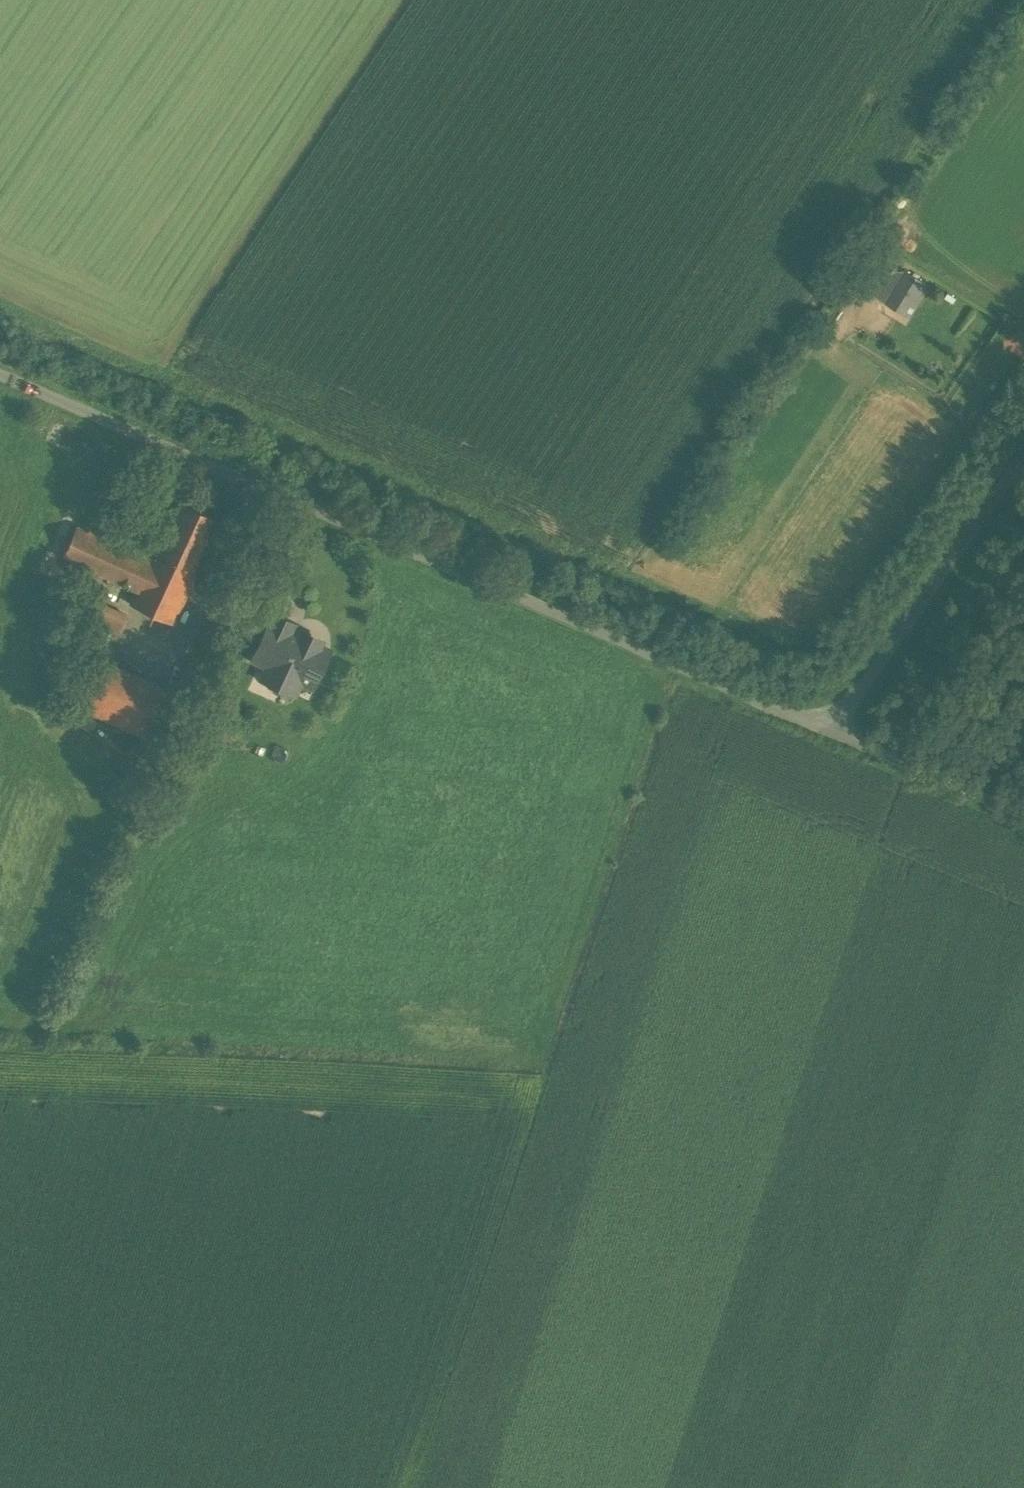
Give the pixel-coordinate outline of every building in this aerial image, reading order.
[(928,285),(905,270),(887,301),(910,315),(928,285)] [(169,627),(218,523),(175,502),(149,558),(74,523),(56,560),(131,595),(126,607),(169,627)] [(127,615),(84,595),(76,613),(119,633),(127,615)] [(333,642),(268,611),(244,661),(261,668),(254,683),(285,698),(294,679),(311,688),(333,642)] [(176,693),(99,658),(79,704),(155,738),(176,693)] [(207,669),(191,661),(176,693),(193,700),(207,669)]
